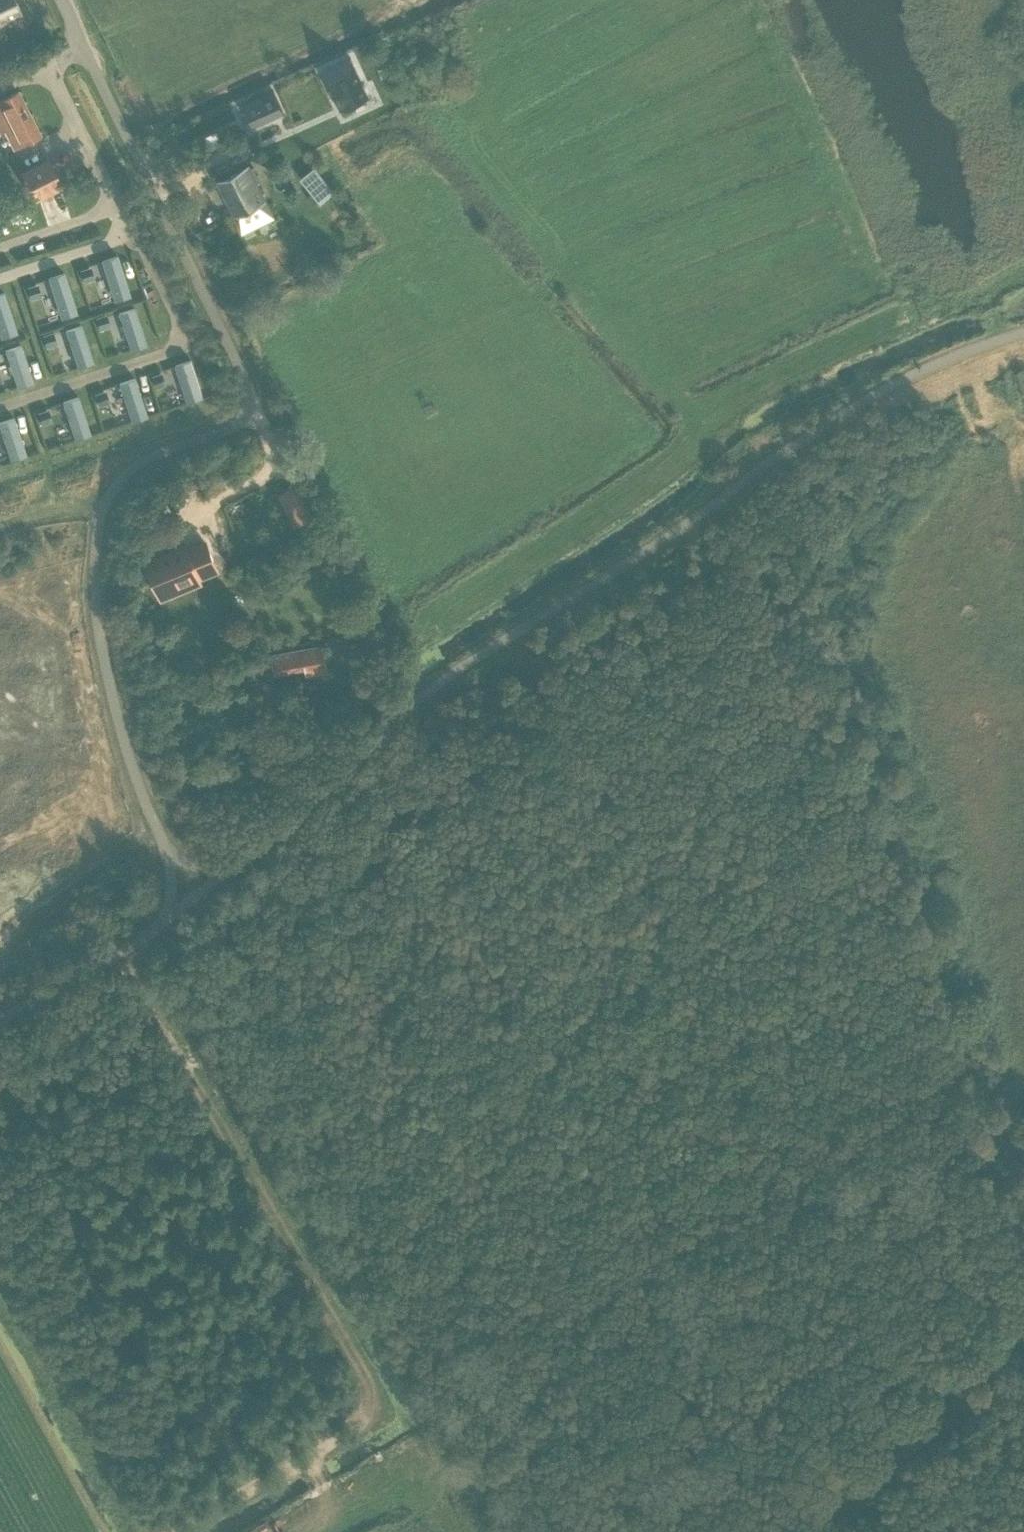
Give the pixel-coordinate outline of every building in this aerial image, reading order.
[(1,23),(20,14),(25,23),(26,23),(15,0),(0,0),(0,27),(1,23)] [(352,55),(322,69),(341,110),(342,110),(341,108),(369,95),(370,97),(371,96),(352,55)] [(274,89),(243,103),(252,122),(282,109),(274,89)] [(14,150),(40,137),(18,92),(0,102),(0,133),(4,131),(14,150)] [(34,201),(61,188),(48,163),(22,176),(34,201)] [(315,166),(300,179),(314,196),(329,183),(315,166)] [(218,182),(243,232),(274,217),(249,167),(218,182)] [(131,298),(117,256),(101,262),(114,303),(131,298)] [(83,284),(95,281),(91,268),(79,271),(83,284)] [(77,315),(64,274),(48,279),(61,320),(77,315)] [(30,301),(41,298),(37,284),(26,288),(30,301)] [(4,293),(0,294),(0,338),(1,340),(17,335),(4,293)] [(147,348),(134,308),(118,313),(131,353),(147,348)] [(99,332),(111,328),(106,315),(95,319),(99,332)] [(94,365),(81,325),(64,331),(77,370),(94,365)] [(46,350),(57,346),(53,333),(42,337),(46,350)] [(33,385),(20,345),(4,350),(17,390),(33,385)] [(204,400),(191,360),(175,365),(188,405),(204,400)] [(156,390),(167,387),(162,374),(151,377),(156,390)] [(147,419),(134,379),(118,384),(131,424),(147,419)] [(99,408),(110,404),(105,391),(94,395),(99,408)] [(91,437),(78,397),(62,403),(75,442),(91,437)] [(41,427),(53,423),(48,410),(37,414),(41,427)] [(14,418),(0,423),(0,431),(10,463),(27,458),(14,418)] [(313,518),(296,485),(278,494),(295,527),(313,518)] [(186,547),(147,563),(162,599),(180,591),(176,582),(216,566),(206,543),(188,551),(186,547)] [(275,675),(326,664),(323,644),(272,654),(275,675)] [(230,690),(268,676),(260,657),(223,672),(230,690)]
